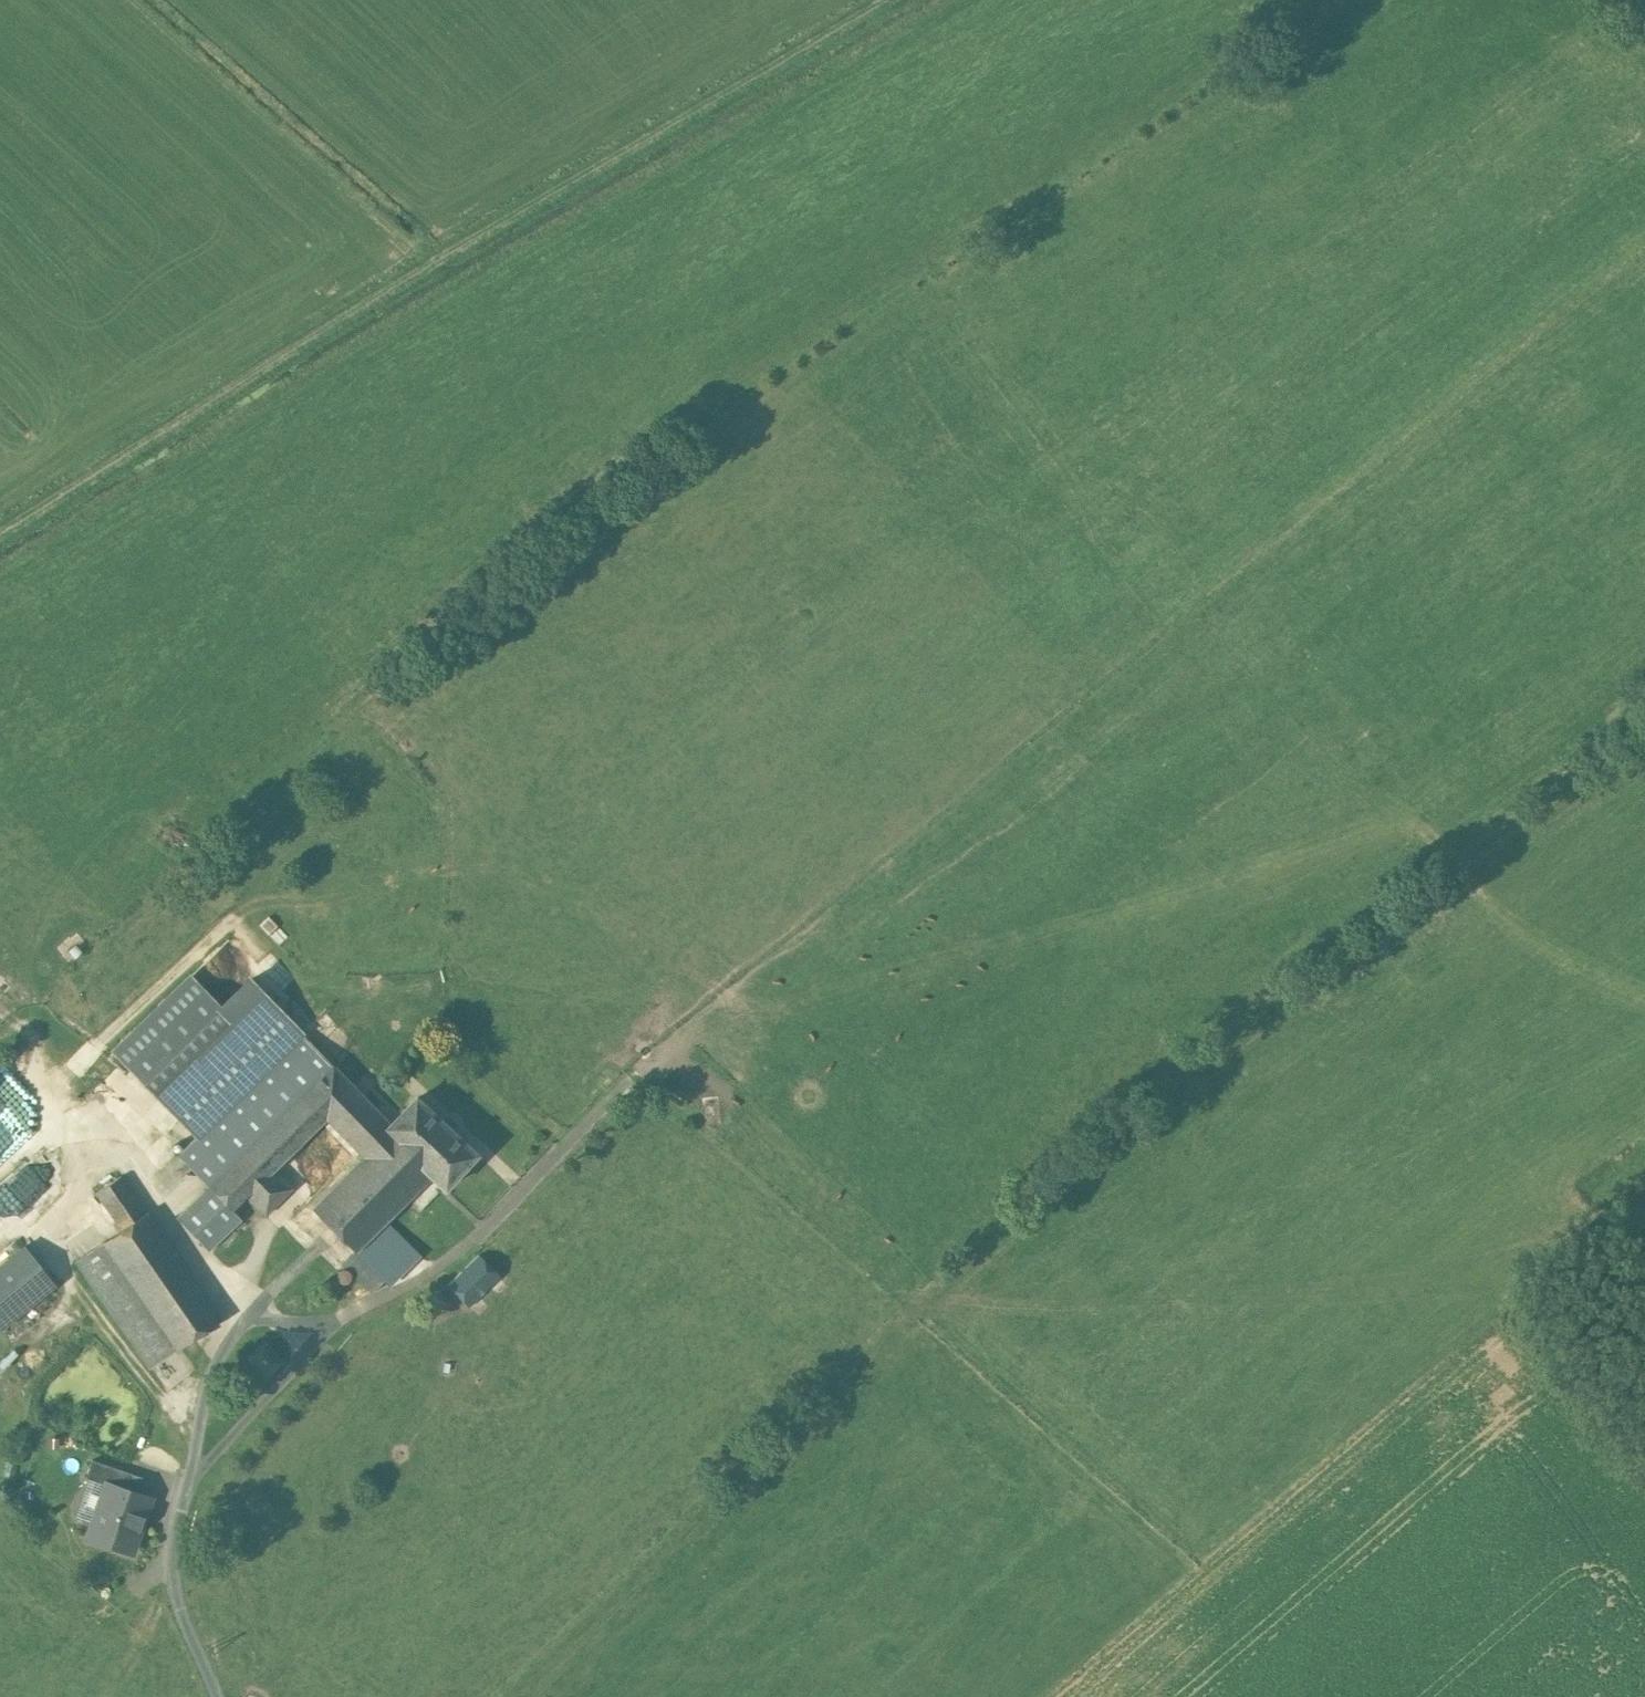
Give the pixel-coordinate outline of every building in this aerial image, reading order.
[(231,936),(190,976),(221,1008),(250,979),(262,968),(231,936)] [(190,976),(114,1050),(123,1059),(146,1083),(222,1009),(221,1008),(190,976)] [(222,1009),(146,1083),(192,1131),(194,1128),(199,1133),(302,1033),(250,979),(221,1008),(222,1009)] [(0,1048),(0,1266),(24,1246),(95,1194),(95,1193),(120,1176),(18,1033),(0,1048)] [(199,1133),(177,1155),(208,1187),(332,1066),(302,1033),(199,1133)] [(332,1066),(208,1187),(231,1210),(245,1196),(273,1169),(325,1117),(363,1156),(387,1133),(384,1130),(389,1124),(332,1066)] [(475,1154),(415,1098),(389,1124),(384,1130),(387,1133),(430,1176),(444,1189),(475,1154)] [(363,1156),(311,1209),(354,1251),(430,1176),(387,1133),(363,1156)] [(273,1169),(245,1196),(264,1215),(292,1188),(273,1169)] [(145,1213),(120,1176),(95,1193),(95,1194),(120,1230),(145,1213)] [(208,1187),(176,1218),(207,1250),(240,1219),(231,1210),(208,1187)] [(220,1319),(146,1212),(145,1213),(120,1230),(102,1242),(176,1349),(220,1319)] [(176,1349),(102,1242),(76,1260),(150,1367),(176,1349)] [(0,1266),(0,1331),(56,1285),(24,1246),(0,1266)] [(385,1280),(355,1251),(341,1265),(348,1271),(371,1294),(385,1280)] [(478,1255),(446,1285),(468,1308),(500,1277),(478,1255)] [(349,1279),(350,1276),(349,1274),(348,1271),(345,1270),(343,1269),(340,1270),(338,1271),(336,1274),(336,1276),(336,1279),(338,1281),(340,1283),(343,1283),(346,1283),(348,1281),(349,1279)] [(337,1290),(337,1287),(337,1284),(335,1282),(333,1281),(330,1280),(328,1281),(325,1282),(324,1285),(323,1287),(324,1290),(325,1292),(328,1294),(330,1294),(333,1294),(335,1292),(337,1290)] [(129,1473),(91,1460),(85,1478),(106,1485),(107,1484),(123,1490),(129,1473)] [(123,1490),(107,1484),(106,1485),(88,1538),(130,1553),(149,1498),(123,1490)]
